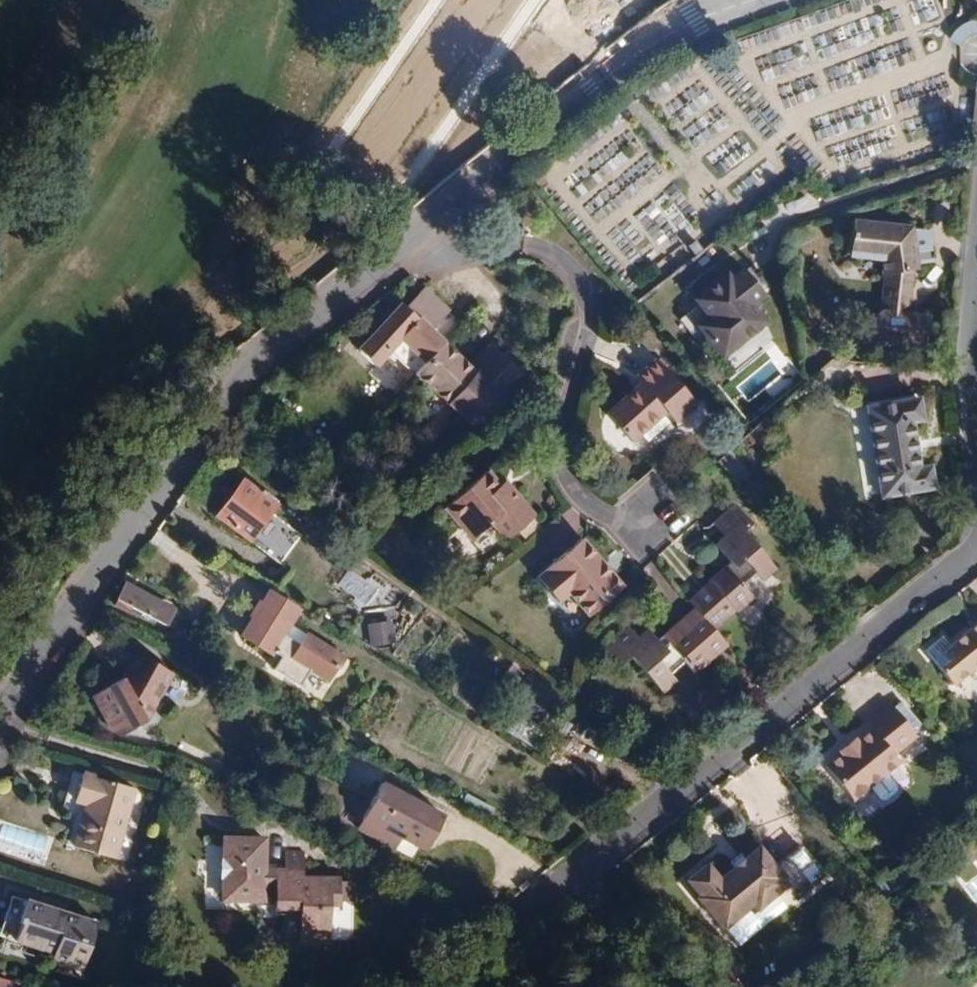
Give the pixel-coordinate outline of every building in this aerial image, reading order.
[(946,34),(954,47),(976,33),(976,23),(974,18),(946,34)] [(682,131),(697,149),(731,122),(717,104),(682,131)] [(914,264),(906,220),(845,217),(844,232),(842,231),(842,246),(874,248),(878,268),(883,268),(881,305),(906,307),(910,264),(914,264)] [(764,325),(750,308),(762,297),(740,271),(728,282),(723,276),(691,303),(696,308),(677,325),(700,349),(706,344),(721,361),(764,325)] [(471,356),(435,325),(452,306),(426,284),(409,302),(404,297),(348,356),(367,372),(382,356),(409,379),(417,370),(476,421),(526,365),(500,343),(481,365),(471,356)] [(923,342),(926,308),(906,307),(881,305),(879,305),(861,321),(859,338),(923,342)] [(481,365),(500,343),(490,334),(471,356),(481,365)] [(632,444),(668,415),(677,424),(698,406),(656,359),(636,378),(641,385),(607,414),(632,444)] [(917,483),(915,433),(925,433),(924,413),(872,415),(878,508),(928,506),(927,483),(917,483)] [(536,520),(514,493),(506,499),(499,489),(487,475),(444,510),(470,542),(492,525),(507,544),(536,520)] [(506,499),(514,493),(506,483),(499,489),(506,499)] [(281,515),(245,488),(218,525),(255,551),(277,521),(281,515)] [(740,588),(751,578),(758,585),(773,572),(739,535),(749,526),(731,506),(710,525),(721,537),(713,545),(726,560),(704,580),(708,585),(732,612),(735,615),(752,601),(740,588)] [(309,544),(277,521),(255,551),(287,573),(309,544)] [(632,587),(593,540),(547,576),(569,602),(580,593),(598,615),(632,587)] [(369,610),(388,585),(373,573),(366,581),(350,568),(337,584),(369,610)] [(710,631),(732,612),(708,585),(686,602),(698,616),(710,631)] [(150,619),(160,603),(131,586),(121,602),(150,619)] [(285,642),(301,617),(270,597),(240,642),(272,662),(274,659),(281,664),(272,678),(298,695),(309,678),(327,690),(343,665),(306,641),(299,651),(285,642)] [(366,645),(389,644),(388,609),(365,610),(366,645)] [(710,631),(698,616),(678,633),(704,663),(723,647),(710,631)] [(972,621),(934,652),(926,643),(909,657),(938,693),(958,676),(976,677),(976,678),(976,627),(972,621)] [(686,678),(704,663),(678,633),(659,648),(644,631),(635,639),(625,628),(602,647),(620,667),(627,661),(659,696),(671,685),(664,677),(676,666),(686,678)] [(143,728),(172,678),(135,659),(119,683),(91,704),(115,735),(124,741),(143,728)] [(859,798),(888,771),(883,766),(907,743),(877,711),(854,733),(859,737),(846,750),(842,746),(825,762),(827,764),(813,777),(842,812),(850,812),(857,806),(859,798)] [(444,812),(375,777),(348,831),(391,853),(398,838),(425,851),(444,812)] [(110,875),(121,805),(59,793),(54,836),(66,838),(63,868),(110,875)] [(344,889),(344,885),(309,885),(309,861),(289,862),(289,879),(289,885),(281,885),(268,885),(268,848),(229,848),(229,908),(281,908),(281,916),(290,916),(290,935),(305,935),(305,940),(316,940),(316,946),(336,946),(336,913),(344,913),(344,889)] [(747,923),(775,899),(785,911),(815,886),(790,857),(764,879),(748,859),(708,893),(696,878),(675,896),(688,910),(685,912),(712,944),(743,918),(747,923)] [(958,868),(976,904),(976,858),(958,868)] [(359,913),(359,889),(344,889),(344,913),(359,913)] [(91,940),(3,915),(0,926),(0,955),(50,969),(47,976),(78,985),(91,940)]
